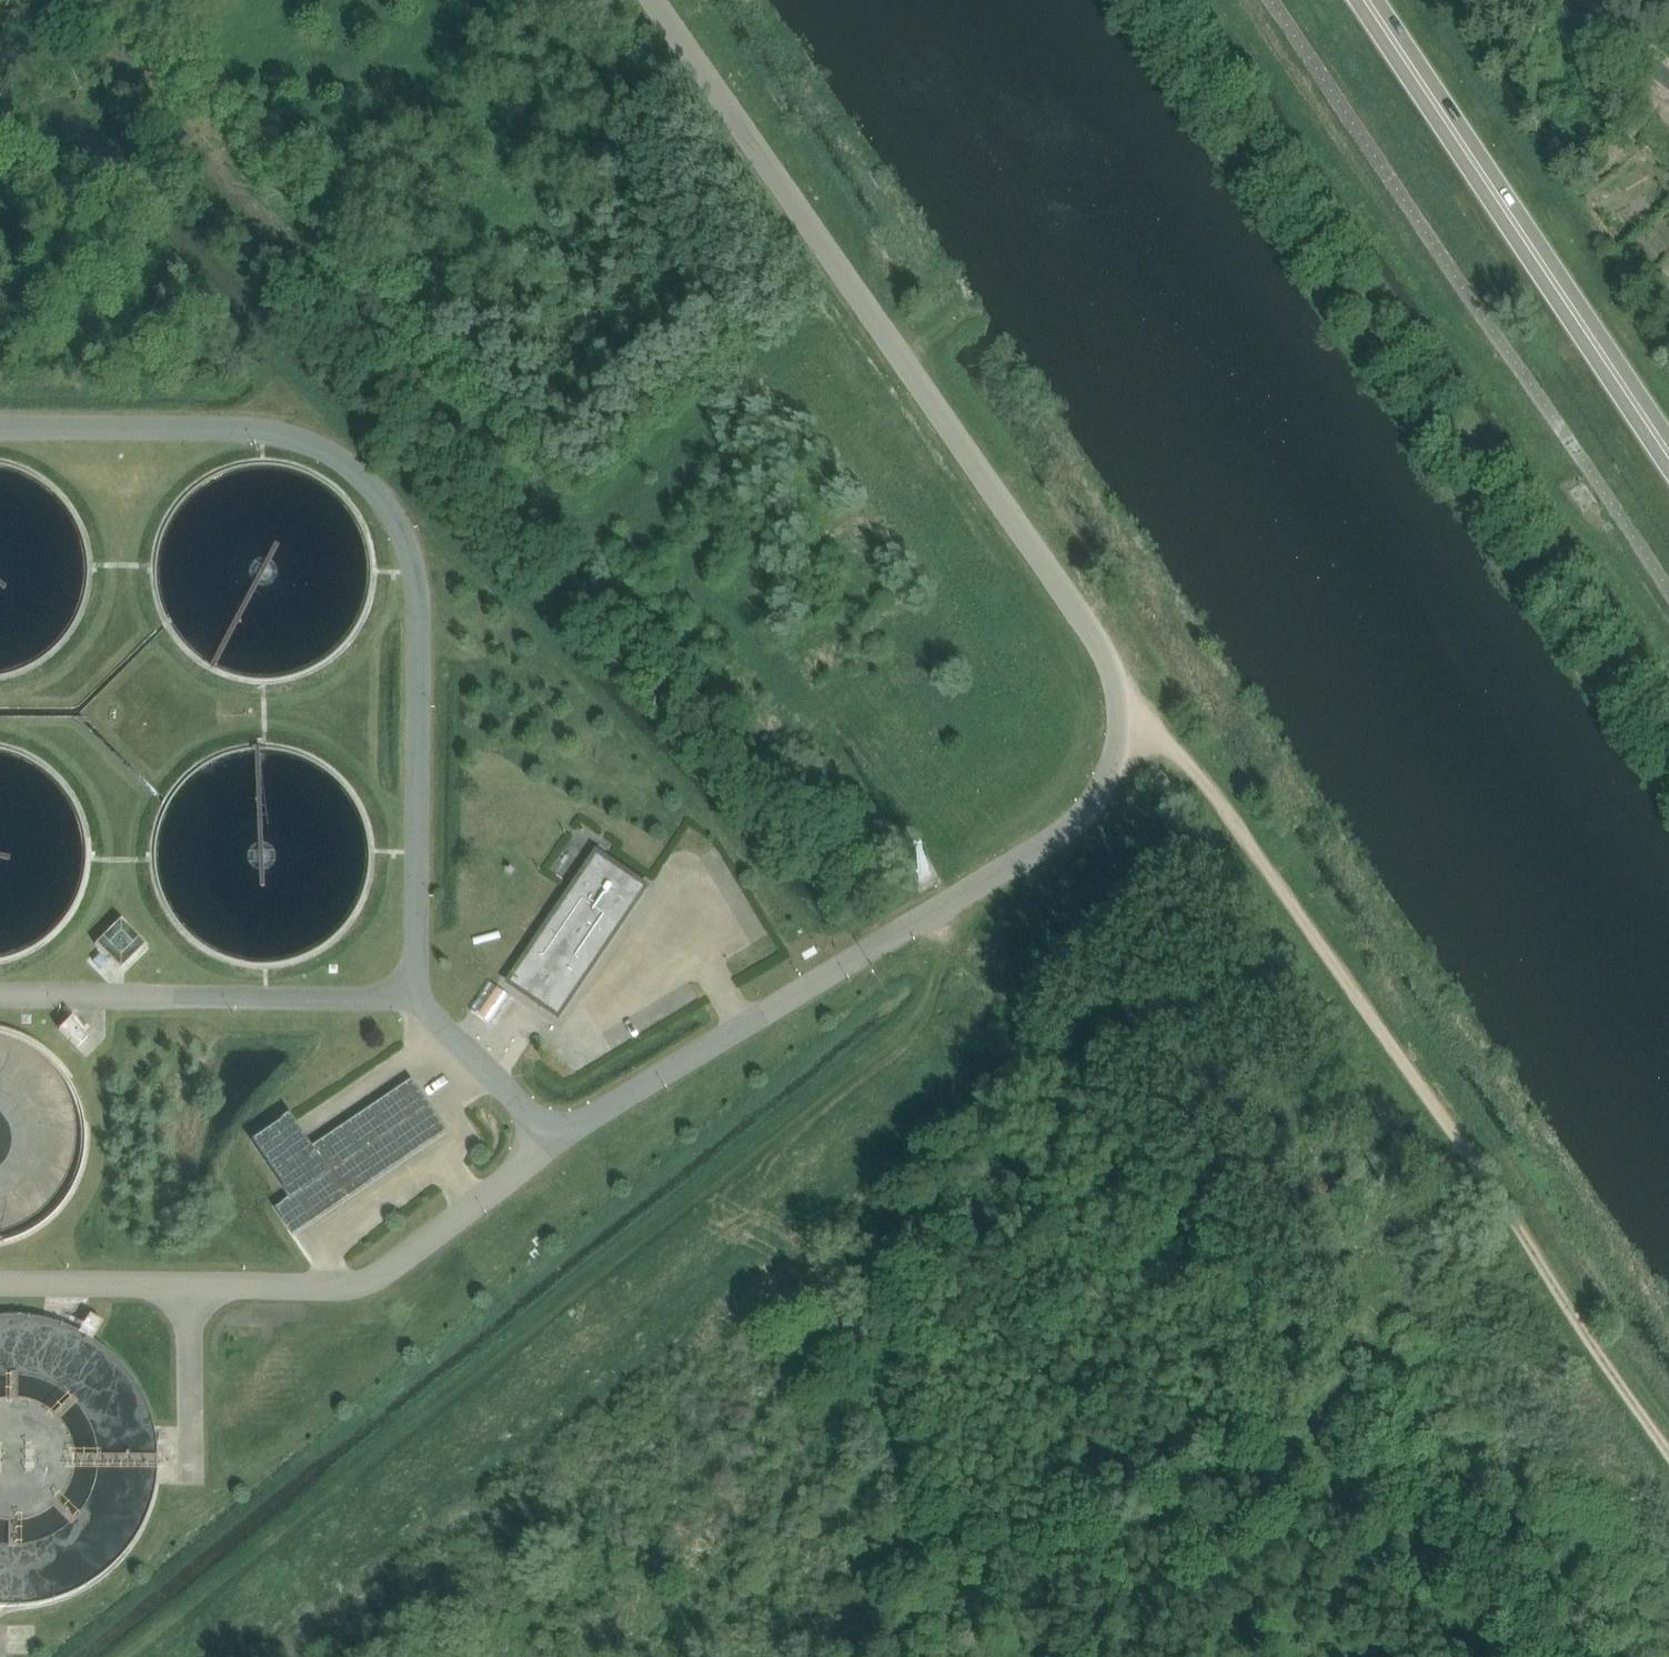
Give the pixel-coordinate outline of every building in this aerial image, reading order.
[(645,887),(597,851),(510,982),(559,1016),(645,887)] [(121,918),(96,943),(100,947),(121,968),(146,944),(121,918)] [(472,1009),(491,1021),(508,994),(489,982),(472,1009)] [(69,1019),(59,1029),(77,1048),(87,1038),(69,1019)] [(292,1112),(251,1141),(289,1194),(291,1198),(293,1200),(299,1196),(316,1222),(449,1131),(413,1078),(314,1145),(297,1119),(292,1112)] [(89,1314),(80,1330),(92,1338),(102,1322),(89,1314)]
